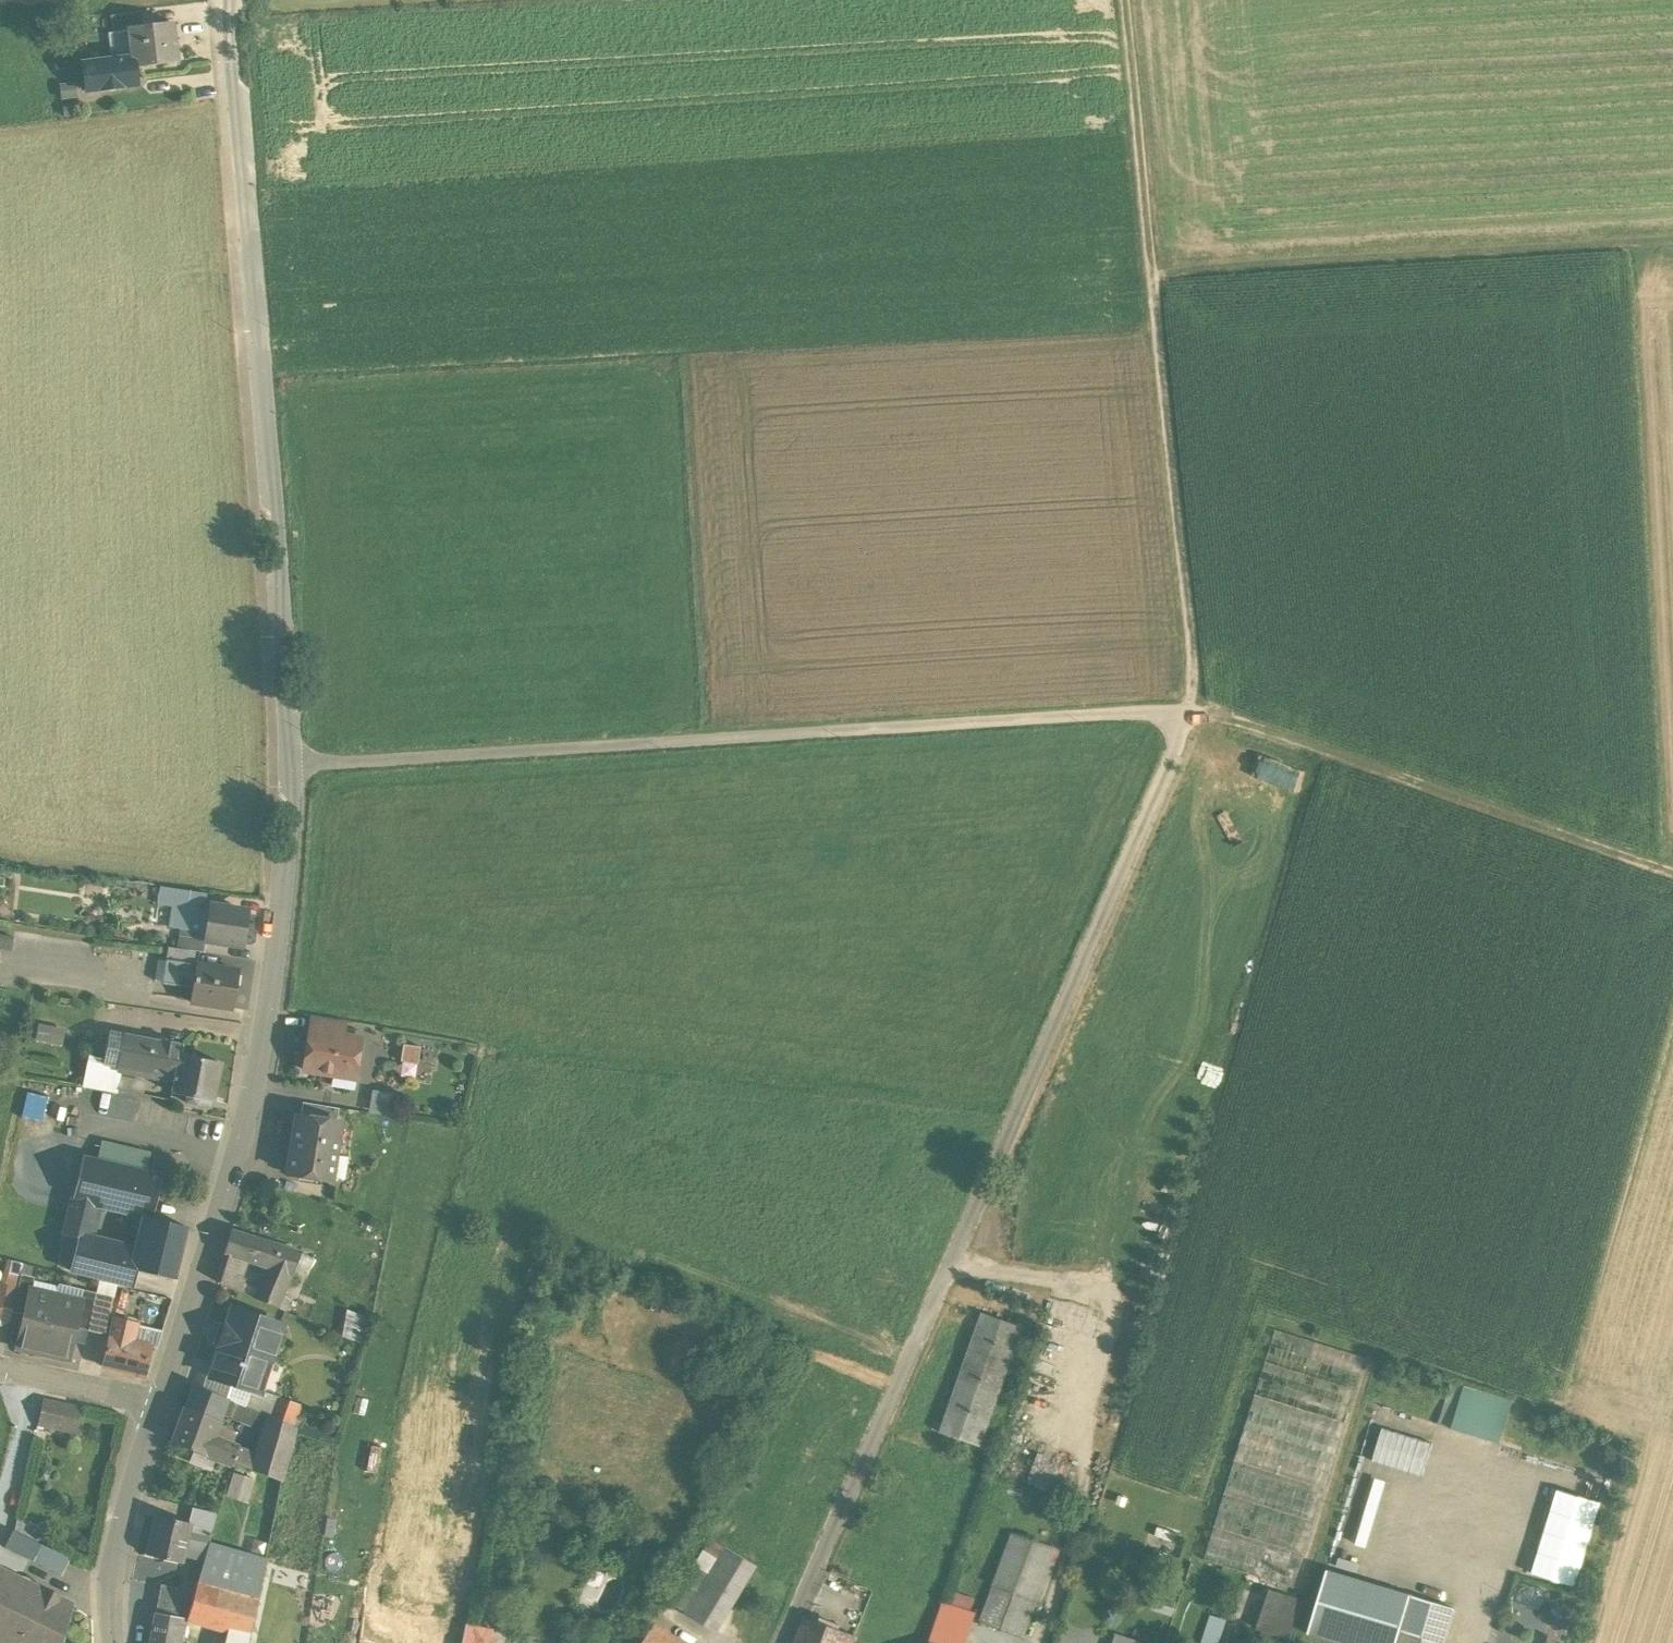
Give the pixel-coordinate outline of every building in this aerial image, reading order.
[(139,14),(111,17),(112,32),(128,31),(127,28),(141,27),(139,14)] [(141,27),(127,28),(128,31),(131,58),(132,67),(133,67),(175,62),(171,23),(141,27)] [(112,32),(108,33),(111,61),(131,58),(128,31),(112,32)] [(111,61),(82,64),(84,92),(136,87),(133,67),(132,67),(131,58),(111,61)] [(206,893),(160,887),(157,904),(172,906),(203,911),(204,906),(206,893)] [(172,906),(157,904),(154,925),(169,928),(172,906)] [(203,911),(172,906),(169,928),(182,930),(205,933),(209,906),(204,906),(203,911)] [(246,912),(209,906),(205,933),(204,939),(206,940),(241,945),(246,912)] [(205,933),(182,930),(180,949),(200,952),(204,953),(206,940),(204,939),(205,933)] [(180,949),(170,947),(168,960),(198,964),(200,952),(180,949)] [(198,964),(168,960),(164,982),(194,987),(198,964)] [(238,971),(198,964),(194,987),(192,1001),(232,1008),(238,971)] [(342,1020),(312,1015),(309,1030),(340,1035),(342,1020)] [(67,1030),(40,1025),(36,1040),(63,1046),(67,1030)] [(309,1030),(308,1030),(302,1069),(333,1074),(334,1068),(353,1071),(358,1038),(340,1035),(309,1030)] [(126,1040),(108,1036),(104,1059),(102,1065),(120,1069),(120,1067),(126,1040)] [(182,1046),(126,1036),(126,1040),(120,1067),(175,1078),(180,1054),(182,1046)] [(416,1075),(419,1050),(401,1048),(397,1072),(416,1075)] [(180,1054),(175,1078),(172,1092),(188,1096),(186,1102),(197,1105),(199,1098),(212,1101),(220,1063),(180,1054)] [(93,1057),(87,1084),(116,1091),(119,1077),(120,1069),(102,1065),(104,1059),(93,1057)] [(119,1077),(116,1091),(143,1095),(145,1082),(119,1077)] [(39,1118),(45,1095),(24,1089),(18,1113),(39,1118)] [(393,1098),(375,1094),(371,1111),(389,1115),(393,1098)] [(338,1108),(302,1102),(300,1116),(336,1122),(338,1108)] [(300,1116),(296,1115),(292,1143),(295,1143),(294,1152),(290,1152),(287,1174),(331,1181),(340,1122),(336,1122),(300,1116)] [(154,1155),(108,1144),(103,1162),(149,1173),(154,1155)] [(149,1173),(103,1162),(83,1158),(73,1199),(98,1205),(148,1217),(152,1218),(162,1176),(149,1173)] [(98,1205),(73,1199),(70,1211),(67,1222),(92,1228),(98,1205)] [(152,1218),(148,1217),(140,1252),(137,1270),(139,1270),(174,1278),(186,1227),(152,1218)] [(269,1244),(231,1231),(224,1254),(246,1261),(262,1266),(267,1248),(269,1244)] [(140,1252),(79,1236),(70,1271),(134,1287),(139,1270),(137,1270),(140,1252)] [(281,1253),(267,1248),(262,1266),(266,1268),(274,1270),(281,1253)] [(295,1258),(281,1253),(274,1270),(266,1268),(253,1298),(274,1307),(295,1258)] [(240,1277),(246,1261),(224,1254),(219,1270),(240,1277)] [(240,1277),(219,1270),(216,1281),(238,1291),(240,1285),(237,1284),(240,1277)] [(16,1290),(11,1312),(24,1315),(29,1291),(31,1291),(34,1277),(20,1274),(16,1290)] [(0,1311),(0,1316),(10,1318),(11,1312),(16,1290),(6,1287),(0,1311)] [(96,1292),(82,1289),(79,1302),(80,1302),(75,1328),(87,1331),(96,1292)] [(31,1291),(29,1291),(24,1315),(17,1346),(42,1352),(55,1297),(31,1291)] [(113,1296),(96,1292),(87,1331),(104,1334),(113,1296)] [(79,1302),(55,1297),(42,1352),(68,1358),(75,1328),(80,1302),(79,1302)] [(280,1324),(230,1308),(230,1310),(231,1310),(225,1330),(228,1331),(224,1344),(219,1342),(208,1376),(248,1389),(259,1392),(259,1390),(251,1387),(256,1372),(259,1372),(263,1359),(269,1361),(280,1324)] [(983,1313),(941,1432),(980,1446),(1022,1327),(983,1313)] [(4,1344),(10,1318),(0,1316),(0,1343),(4,1344)] [(137,1325),(113,1319),(109,1337),(133,1343),(137,1325)] [(133,1343),(109,1337),(102,1366),(144,1376),(151,1347),(133,1343)] [(1458,1383),(1449,1381),(1440,1422),(1449,1424),(1458,1383)] [(227,1399),(193,1385),(184,1408),(219,1421),(223,1411),(227,1399)] [(1512,1401),(1464,1386),(1452,1429),(1500,1443),(1512,1401)] [(273,1395),(259,1390),(259,1392),(248,1389),(242,1405),(252,1409),(269,1416),(272,1417),(280,1397),(274,1395),(273,1395)] [(83,1407),(44,1399),(38,1423),(77,1432),(83,1407)] [(242,1405),(227,1399),(223,1411),(247,1421),(252,1409),(242,1405)] [(219,1421),(184,1408),(171,1442),(229,1464),(235,1448),(231,1444),(213,1437),(219,1421)] [(269,1416),(252,1409),(247,1421),(246,1423),(264,1430),(269,1416)] [(272,1417),(269,1416),(264,1430),(257,1450),(284,1460),(292,1426),(272,1417)] [(1379,1426),(1370,1459),(1420,1474),(1430,1441),(1379,1426)] [(284,1460),(257,1450),(251,1468),(280,1480),(284,1460)] [(1572,1585),(1595,1499),(1551,1487),(1527,1573),(1572,1585)] [(217,1513),(193,1507),(189,1523),(190,1523),(190,1524),(213,1529),(217,1513)] [(189,1523),(159,1515),(149,1555),(181,1562),(182,1555),(190,1524),(190,1523),(189,1523)] [(1205,1560),(1296,1582),(1311,1523),(1298,1520),(1289,1559),(1240,1548),(1238,1559),(1220,1554),(1224,1537),(1212,1534),(1205,1560)] [(213,1529),(190,1524),(182,1555),(204,1560),(213,1529)] [(69,1558),(13,1530),(4,1547),(60,1575),(69,1558)] [(1053,1547),(1013,1534),(994,1585),(1035,1599),(1053,1547)] [(261,1558),(209,1543),(197,1583),(251,1598),(261,1558)] [(752,1563),(726,1547),(726,1548),(702,1588),(728,1604),(752,1563)] [(0,1568),(0,1617),(1,1617),(28,1631),(47,1592),(29,1583),(31,1580),(23,1576),(21,1579),(0,1568)] [(1326,1569),(1306,1632),(1340,1642),(1397,1642),(1401,1630),(1443,1642),(1454,1608),(1326,1569)] [(257,1601),(197,1583),(195,1591),(187,1618),(186,1620),(249,1637),(250,1630),(257,1601)] [(195,1591),(161,1585),(156,1612),(187,1618),(195,1591)] [(1035,1599),(994,1585),(982,1620),(1023,1634),(1035,1599)] [(728,1604),(702,1588),(687,1612),(713,1628),(728,1604)] [(47,1592),(28,1631),(51,1642),(63,1642),(74,1606),(47,1592)] [(930,1642),(960,1642),(970,1610),(944,1602),(930,1642)] [(156,1612),(150,1642),(180,1642),(186,1620),(187,1618),(156,1612)] [(1226,1618),(1209,1613),(1200,1642),(1218,1642),(1226,1618)] [(806,1616),(795,1642),(852,1642),(855,1635),(806,1616)] [(1,1617),(0,1619),(0,1642),(2,1642),(3,1641),(6,1642),(51,1642),(28,1631),(1,1617)] [(1233,1642),(1248,1642),(1255,1624),(1241,1619),(1233,1642)] [(468,1625),(464,1642),(488,1642),(491,1629),(468,1625)] [(654,1625),(643,1642),(681,1642),(654,1625)] [(1401,1630),(1397,1642),(1443,1642),(1401,1630)] [(233,1633),(230,1642),(248,1642),(249,1637),(233,1633)]
